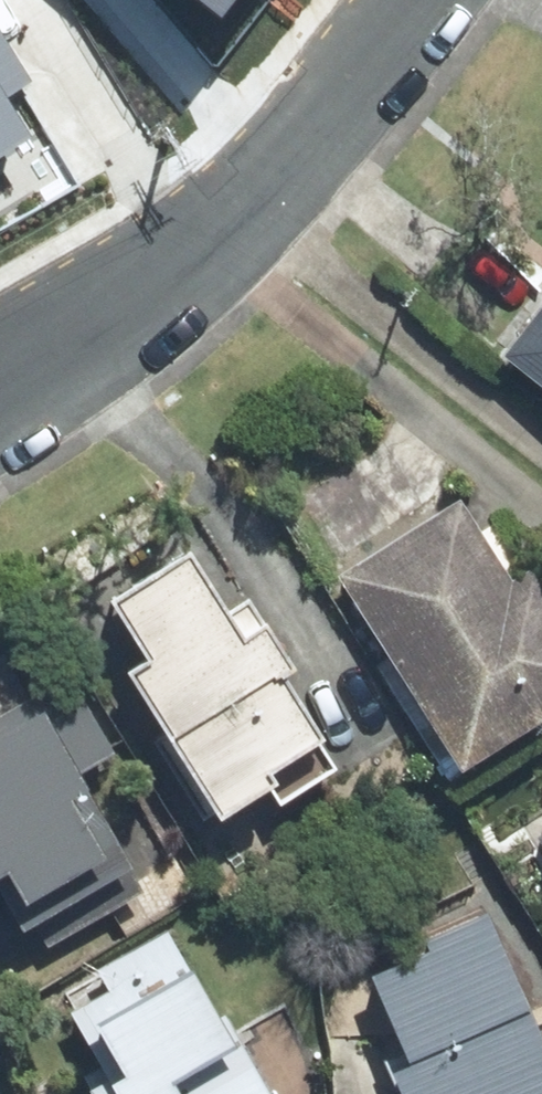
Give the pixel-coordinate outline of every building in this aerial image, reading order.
[(220,15),(232,0),(201,0),(220,15)] [(28,143),(3,103),(30,87),(0,36),(0,160),(28,143)] [(497,354),(541,390),(541,297),(497,354)] [(455,769),(541,713),(541,586),(529,565),(507,579),(454,498),(331,576),(455,769)] [(182,551),(104,599),(140,657),(121,669),(212,815),(268,780),(261,770),(314,737),(274,673),(286,666),(245,601),(222,615),(182,551)] [(0,712),(0,895),(17,926),(29,919),(44,946),(140,892),(72,773),(110,751),(65,675),(0,712)] [(365,974),(402,1062),(384,1069),(395,1093),(541,1093),(541,1045),(485,910),(419,938),(424,949),(365,974)] [(109,1093),(266,1093),(219,1012),(212,1016),(162,930),(92,969),(104,989),(66,1011),(82,1039),(92,1034),(114,1071),(100,1079),(109,1093)]
